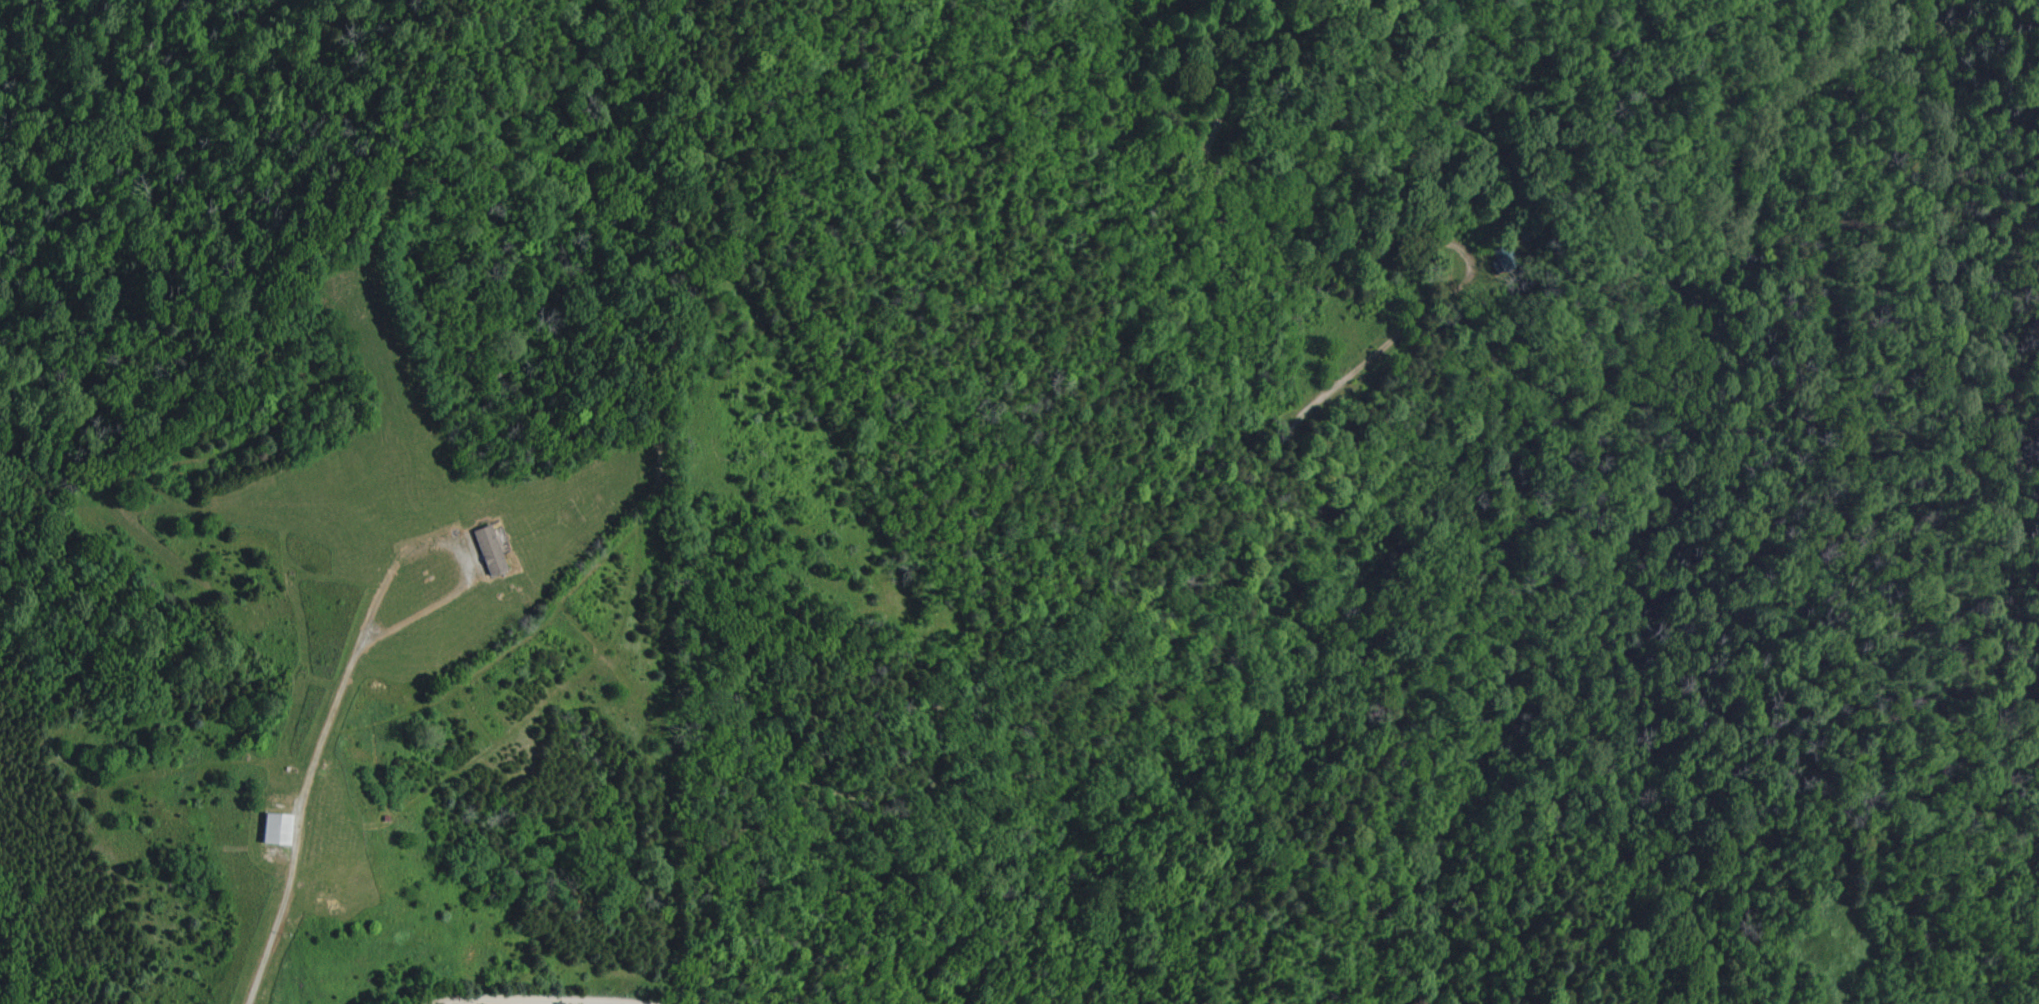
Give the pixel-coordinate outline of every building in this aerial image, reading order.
[(468,531),(485,576),(503,569),(486,524),(468,531)] [(286,816),(260,813),(257,843),(283,846),(286,816)]
